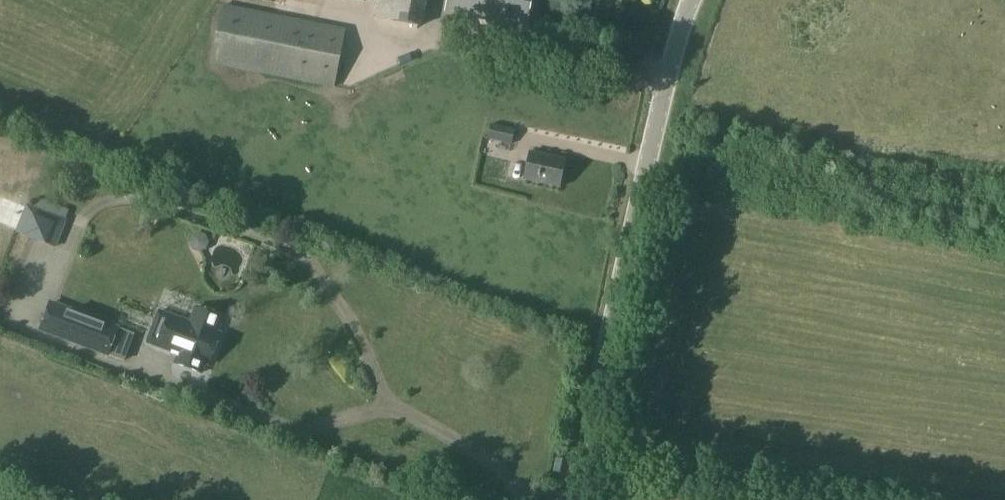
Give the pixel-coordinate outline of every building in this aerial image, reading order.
[(375,17),(422,27),(428,0),(379,0),(375,17)] [(446,11),(526,26),(531,0),(449,0),(446,11)] [(222,4),(210,64),(333,89),(345,29),(222,4)] [(511,144),(515,128),(490,124),(487,139),(511,144)] [(559,186),(565,159),(529,152),(524,179),(559,186)] [(26,205),(17,232),(55,247),(65,220),(26,205)] [(235,287),(237,266),(215,265),(213,286),(235,287)] [(117,328),(50,303),(41,329),(108,354),(117,328)] [(190,322),(159,311),(147,342),(178,354),(175,363),(201,373),(205,363),(208,365),(220,334),(217,332),(222,317),(196,307),(190,322)]
